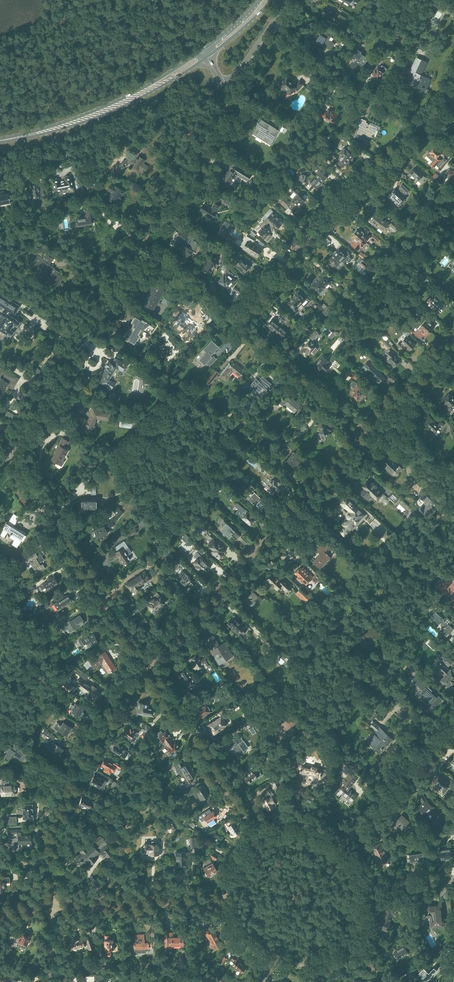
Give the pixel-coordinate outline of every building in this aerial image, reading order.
[(338,14),(326,7),(321,15),(333,23),(338,14)] [(349,16),(342,12),(339,16),(346,21),(349,16)] [(323,44),(329,48),(330,47),(332,48),(334,44),(335,45),(335,44),(329,40),(331,37),(327,34),(327,33),(321,30),(319,34),(318,33),(317,35),(312,32),(307,40),(312,43),(313,42),(315,44),(316,42),(322,46),(323,44)] [(351,58),(354,59),(350,66),(354,69),(358,63),(363,67),(369,59),(361,54),(362,52),(357,49),(351,58)] [(407,82),(412,85),(413,84),(425,89),(430,79),(421,75),(427,62),(417,57),(409,75),(410,75),(407,82)] [(373,73),(374,74),(373,76),(379,80),(384,72),(385,73),(388,69),(382,65),(381,66),(378,65),(375,69),(376,69),(373,73)] [(285,76),(279,83),(284,88),(283,90),(286,93),(289,96),(291,95),(296,89),(297,91),(303,85),(304,84),(300,81),(295,86),(285,76)] [(316,115),(320,117),(320,116),(334,124),(339,115),(329,108),(326,113),(319,109),(316,114),(316,115)] [(289,123),(282,119),(279,124),(280,125),(282,126),(288,129),(289,127),(287,126),(289,123)] [(359,130),(358,129),(354,137),(360,139),(363,133),(372,137),(373,137),(373,136),(376,130),(378,131),(380,127),(373,124),(373,126),(365,123),(366,121),(362,119),(359,125),(360,126),(359,130)] [(280,131),(282,126),(280,125),(277,130),(261,120),(253,134),(271,145),(280,131)] [(346,150),(342,155),(349,162),(354,156),(351,154),(354,150),(349,146),(350,146),(349,146),(346,150)] [(433,161),(430,165),(433,168),(436,165),(439,168),(446,160),(444,158),(442,160),(438,157),(441,153),(435,147),(430,152),(426,155),(433,161)] [(335,162),(335,160),(343,167),(349,162),(342,155),(339,158),(336,156),(333,155),(331,161),(335,162)] [(122,163),(122,164),(113,169),(116,175),(126,170),(125,168),(126,167),(127,166),(128,166),(129,165),(129,164),(132,165),(132,166),(139,170),(139,169),(145,172),(148,167),(143,164),(145,160),(138,156),(136,158),(136,159),(131,156),(127,162),(125,160),(124,160),(123,160),(122,161),(122,162),(122,163)] [(252,174),(231,161),(218,182),(227,188),(233,178),(235,179),(238,175),(247,182),(252,174)] [(318,170),(316,172),(318,173),(315,176),(322,183),(327,177),(324,174),(327,171),(320,164),(317,168),(318,170)] [(417,172),(414,169),(409,174),(408,175),(409,176),(410,175),(417,181),(418,181),(421,183),(426,178),(425,176),(419,170),(417,172)] [(440,170),(434,177),(437,180),(443,173),(440,170)] [(317,188),(322,183),(315,176),(312,173),(309,176),(304,174),(301,174),(299,180),(308,182),(309,181),(310,181),(317,188)] [(60,183),(59,180),(52,181),(55,192),(61,190),(61,192),(64,192),(67,191),(67,189),(73,188),(71,177),(65,179),(65,182),(60,183)] [(88,179),(82,181),(85,189),(91,187),(88,179)] [(30,186),(32,195),(35,195),(36,196),(44,195),(42,188),(40,189),(39,188),(38,184),(30,186)] [(106,189),(112,192),(108,199),(117,204),(119,200),(122,195),(124,191),(116,186),(115,187),(109,184),(106,189)] [(388,197),(387,198),(392,203),(393,201),(394,202),(399,207),(405,200),(400,195),(404,192),(407,194),(410,191),(402,184),(399,187),(400,188),(397,192),(394,189),(388,196),(388,197)] [(297,189),(292,194),(289,196),(300,206),(305,201),(300,196),(302,194),(297,189)] [(78,199),(86,196),(83,190),(75,193),(78,199)] [(4,191),(0,192),(0,205),(10,203),(9,195),(9,193),(8,193),(4,194),(4,191)] [(279,202),(287,209),(289,207),(295,212),(300,206),(289,196),(289,197),(292,200),(290,202),(284,197),(279,202)] [(426,205),(434,212),(438,208),(430,201),(426,205)] [(212,208),(205,204),(200,212),(213,219),(218,211),(217,211),(220,207),(215,204),(212,208)] [(87,210),(85,216),(75,217),(77,226),(92,224),(92,223),(95,222),(94,217),(91,218),(90,216),(91,216),(92,212),(87,210)] [(273,212),(265,221),(274,229),(276,227),(278,229),(285,222),(273,212)] [(373,224),(379,228),(377,230),(381,233),(383,231),(383,232),(387,227),(389,228),(390,227),(395,231),(400,225),(393,220),(389,224),(375,212),(370,218),(375,222),(373,224)] [(226,221),(221,229),(226,232),(231,225),(226,221)] [(260,226),(262,228),(258,232),(267,240),(271,236),(269,234),(274,229),(265,221),(260,226)] [(179,253),(180,253),(189,259),(194,251),(198,243),(193,240),(195,237),(188,233),(190,231),(182,226),(181,227),(176,236),(181,239),(177,245),(182,248),(179,253)] [(359,228),(355,233),(366,242),(367,241),(368,241),(371,238),(370,237),(371,237),(368,234),(368,233),(369,231),(365,228),(363,230),(362,229),(361,230),(359,228)] [(355,242),(354,243),(352,245),(359,251),(361,248),(362,247),(363,247),(366,244),(365,243),(366,242),(355,233),(351,237),(353,239),(352,240),(355,242)] [(381,239),(374,233),(372,236),(379,242),(381,239)] [(250,244),(246,251),(259,259),(263,253),(250,244)] [(51,286),(52,283),(59,288),(60,286),(62,288),(63,286),(64,284),(61,282),(62,280),(60,278),(61,276),(58,274),(60,272),(54,269),(55,268),(50,265),(54,259),(45,254),(43,258),(42,257),(45,252),(39,248),(35,254),(36,254),(30,262),(35,266),(37,263),(39,265),(40,262),(44,265),(38,274),(45,278),(43,281),(51,286)] [(233,248),(230,252),(236,256),(239,252),(234,248),(233,248)] [(342,252),(339,249),(334,254),(344,263),(347,261),(349,263),(352,259),(349,256),(350,255),(349,254),(346,251),(344,250),(342,252)] [(225,263),(229,257),(224,253),(220,260),(225,263)] [(329,260),(332,262),(330,264),(337,271),(344,263),(334,254),(329,260)] [(233,260),(236,264),(235,265),(244,273),(250,266),(243,260),(241,259),(240,260),(237,256),(233,260)] [(208,258),(202,268),(210,274),(217,263),(208,258)] [(367,266),(363,261),(360,264),(369,272),(373,267),(369,264),(367,266)] [(228,270),(218,282),(225,287),(227,284),(230,286),(235,280),(231,277),(233,275),(228,270)] [(322,274),(317,279),(328,289),(327,289),(331,285),(329,283),(331,282),(322,274)] [(312,284),(318,290),(318,292),(321,295),(323,295),(328,289),(317,279),(312,284)] [(143,303),(153,309),(161,297),(160,296),(163,291),(164,292),(164,291),(154,285),(146,298),(145,300),(144,301),(145,301),(143,303)] [(306,299),(298,292),(293,298),(301,305),(304,301),(307,305),(310,301),(307,298),(306,299)] [(5,309),(3,312),(0,316),(0,334),(3,336),(6,336),(6,334),(7,334),(11,336),(13,332),(11,330),(15,325),(17,326),(19,322),(16,320),(16,319),(11,316),(13,314),(14,314),(20,306),(0,294),(0,306),(5,309)] [(429,305),(434,310),(436,308),(441,312),(446,306),(442,302),(443,300),(436,294),(431,299),(433,300),(429,305)] [(291,307),(294,311),(292,313),(295,316),(297,313),(300,310),(303,307),(301,305),(293,298),(288,303),(292,306),(291,307)] [(324,303),(321,306),(326,310),(328,312),(330,309),(324,303)] [(425,316),(420,321),(423,324),(431,331),(434,327),(432,325),(433,324),(430,321),(432,320),(434,318),(430,315),(426,311),(423,314),(425,316)] [(184,312),(175,322),(189,335),(199,325),(184,312)] [(267,325),(275,331),(285,319),(281,315),(279,317),(279,318),(276,322),(272,319),(267,325)] [(286,319),(285,319),(275,331),(283,338),(288,332),(286,330),(290,324),(291,323),(290,323),(292,321),(293,320),(288,316),(286,319)] [(142,320),(141,321),(135,317),(131,322),(131,323),(131,324),(132,324),(123,339),(128,342),(129,341),(134,345),(137,340),(138,341),(141,336),(139,335),(142,330),(148,334),(153,327),(147,322),(146,322),(142,320)] [(301,326),(310,334),(313,330),(304,322),(301,326)] [(418,329),(414,333),(419,337),(423,334),(424,335),(425,334),(427,335),(431,331),(423,324),(421,322),(416,328),(418,329)] [(406,329),(412,334),(414,332),(408,326),(406,329)] [(315,329),(309,336),(314,340),(320,333),(315,329)] [(404,347),(403,346),(404,345),(410,351),(415,345),(406,337),(401,343),(399,342),(397,345),(401,349),(404,347)] [(200,359),(205,365),(207,363),(210,366),(217,359),(213,356),(216,352),(215,351),(219,347),(212,340),(204,349),(207,352),(200,359)] [(305,347),(306,348),(303,351),(307,355),(310,351),(313,354),(319,348),(316,346),(317,345),(310,340),(305,347)] [(384,343),(383,343),(390,349),(392,346),(386,340),(384,343)] [(389,349),(386,353),(391,358),(389,360),(390,360),(388,362),(395,368),(402,361),(389,349)] [(364,350),(362,352),(369,359),(371,356),(364,350)] [(329,361),(324,356),(315,365),(321,370),(323,368),(326,371),(330,367),(327,364),(329,361)] [(385,377),(371,365),(375,361),(371,356),(369,359),(370,360),(364,365),(368,368),(366,370),(370,374),(368,375),(375,382),(377,380),(380,383),(385,377)] [(101,375),(103,376),(99,383),(111,390),(116,383),(112,381),(109,379),(116,368),(119,370),(122,372),(126,365),(116,359),(113,365),(108,362),(105,366),(102,371),(104,371),(101,375)] [(233,361),(231,364),(230,363),(221,374),(222,375),(221,376),(226,380),(233,372),(240,378),(245,371),(233,361)] [(0,396),(7,385),(13,389),(19,379),(11,374),(11,375),(0,368),(0,396)] [(209,385),(219,373),(215,369),(205,382),(209,385)] [(151,385),(153,377),(144,376),(143,383),(151,385)] [(249,388),(252,391),(254,388),(259,392),(263,388),(267,391),(270,387),(271,386),(272,384),(262,376),(259,380),(256,378),(251,384),(247,381),(241,388),(246,391),(249,388)] [(355,388),(350,394),(360,402),(365,395),(361,391),(363,388),(358,384),(359,384),(354,380),(353,381),(351,383),(351,384),(351,385),(355,388)] [(448,406),(447,407),(451,411),(453,408),(453,398),(449,393),(443,400),(448,406)] [(277,401),(278,402),(277,404),(280,407),(282,405),(285,407),(287,406),(295,412),(301,405),(291,397),(287,401),(281,396),(277,401)] [(103,409),(98,409),(98,412),(97,412),(97,411),(97,410),(96,410),(96,409),(95,409),(94,409),(93,409),(92,409),(92,410),(91,411),(91,412),(91,413),(91,414),(92,414),(91,414),(90,416),(88,421),(84,420),(84,419),(75,417),(73,424),(84,427),(82,430),(88,433),(91,428),(93,430),(95,427),(92,425),(97,418),(109,420),(109,419),(110,419),(110,414),(110,413),(102,412),(103,409)] [(435,421),(430,417),(424,423),(434,433),(440,427),(441,428),(445,425),(440,420),(437,424),(435,422),(435,421)] [(319,433),(318,435),(324,440),(332,431),(322,422),(318,428),(321,430),(319,433)] [(297,431),(298,433),(296,435),(299,438),(308,429),(304,425),(297,431)] [(57,446),(59,447),(51,459),(62,466),(65,461),(63,460),(69,451),(65,449),(69,442),(62,438),(57,446)] [(293,445),(288,441),(285,446),(290,450),(293,445)] [(300,457),(294,452),(287,460),(296,468),(302,461),(299,458),(300,457)] [(383,465),(387,469),(386,469),(391,474),(391,473),(394,470),(397,473),(404,466),(399,462),(397,464),(390,457),(387,461),(386,460),(385,460),(384,460),(383,461),(382,462),(382,463),(382,464),(383,465)] [(103,469),(110,462),(106,458),(99,465),(103,469)] [(263,464),(261,466),(272,475),(274,473),(263,464)] [(271,480),(265,488),(272,494),(276,490),(278,492),(279,491),(280,492),(283,487),(282,487),(283,486),(275,479),(275,480),(274,480),(273,480),(272,480),(271,480)] [(364,488),(361,491),(362,493),(361,494),(366,499),(367,498),(369,499),(372,496),(377,501),(383,495),(381,493),(383,491),(371,480),(368,482),(367,481),(361,486),(364,488)] [(225,487),(221,491),(231,500),(235,496),(225,487)] [(251,496),(248,499),(251,502),(261,511),(261,512),(261,511),(262,511),(266,506),(266,505),(261,501),(262,500),(262,499),(255,492),(251,496)] [(393,492),(387,497),(394,504),(399,498),(393,492)] [(425,503),(419,509),(428,518),(430,516),(439,507),(428,496),(426,494),(421,499),(425,503)] [(348,518),(349,518),(343,524),(345,527),(342,530),(346,534),(354,525),(353,524),(363,513),(351,502),(347,497),(341,503),(346,508),(347,506),(352,511),(348,515),(348,516),(348,517),(348,518)] [(96,500),(81,500),(81,509),(96,509),(96,500)] [(103,523),(104,526),(94,530),(97,538),(108,534),(106,529),(111,527),(114,526),(112,522),(118,517),(123,513),(118,506),(113,511),(117,515),(111,521),(103,523)] [(239,510),(236,513),(242,518),(250,524),(251,525),(256,519),(255,519),(255,518),(247,512),(241,507),(240,508),(239,510)] [(4,528),(0,535),(4,537),(8,531),(16,537),(13,542),(12,544),(17,547),(18,546),(26,533),(21,530),(14,526),(18,518),(19,517),(14,514),(13,515),(6,526),(5,529),(4,528)] [(201,529),(199,531),(203,534),(205,532),(207,534),(210,530),(202,523),(199,527),(201,529)] [(225,534),(229,538),(232,535),(236,539),(239,535),(231,528),(231,527),(226,523),(220,530),(223,533),(223,534),(224,535),(225,534)] [(133,527),(126,532),(130,537),(137,533),(133,527)] [(384,534),(385,535),(382,538),(385,541),(391,534),(387,530),(384,534)] [(342,545),(331,535),(328,538),(340,548),(342,545)] [(193,541),(189,537),(184,542),(189,546),(193,541)] [(226,551),(225,550),(226,548),(214,538),(207,545),(213,550),(210,553),(219,560),(225,553),(224,552),(226,551)] [(116,552),(116,553),(109,555),(110,558),(118,555),(123,564),(125,563),(125,564),(126,563),(130,560),(127,555),(131,552),(124,541),(115,547),(117,551),(116,552)] [(317,550),(321,554),(314,562),(320,568),(331,557),(330,556),(334,551),(332,549),(324,542),(317,550)] [(197,547),(186,558),(204,575),(215,563),(197,547)] [(30,562),(34,569),(35,569),(37,571),(40,569),(40,570),(45,567),(43,564),(40,565),(39,563),(44,560),(42,555),(39,557),(35,552),(30,556),(30,557),(29,558),(27,556),(22,559),(26,565),(30,562)] [(149,560),(143,564),(147,569),(152,566),(149,560)] [(298,577),(303,582),(304,581),(307,584),(312,579),(316,583),(321,578),(317,573),(314,577),(306,570),(305,570),(304,571),(301,568),(295,573),(298,576),(298,577)] [(141,589),(139,586),(150,579),(145,571),(140,574),(140,575),(125,585),(130,592),(133,589),(135,593),(141,589)] [(183,585),(186,588),(187,588),(187,587),(187,586),(188,585),(190,587),(191,587),(193,585),(194,585),(194,584),(193,584),(191,581),(192,580),(192,579),(190,577),(185,572),(183,571),(182,571),(179,574),(179,575),(181,577),(179,579),(178,580),(179,580),(181,583),(182,583),(182,582),(182,583),(182,584),(183,584),(183,585)] [(274,588),(277,590),(281,586),(287,592),(292,586),(284,579),(283,580),(281,578),(280,579),(278,577),(277,578),(273,574),(267,580),(270,583),(269,584),(269,586),(272,588),(274,588)] [(54,577),(43,584),(40,586),(44,591),(47,589),(47,590),(58,583),(54,577)] [(25,589),(27,592),(28,591),(29,593),(35,589),(32,584),(25,589)] [(296,594),(300,598),(302,596),(307,601),(310,598),(301,589),(296,594)] [(157,590),(151,594),(154,598),(149,601),(151,603),(148,605),(149,607),(149,609),(150,610),(151,611),(154,610),(155,612),(159,610),(158,607),(164,603),(157,590)] [(253,591),(248,596),(245,600),(250,605),(255,599),(258,602),(262,599),(253,591)] [(57,601),(57,602),(53,604),(57,610),(71,601),(67,595),(57,601)] [(38,607),(40,610),(42,609),(43,610),(49,606),(46,601),(38,607)] [(450,633),(453,629),(450,624),(452,622),(447,617),(444,620),(437,613),(433,617),(440,623),(441,622),(442,622),(442,623),(445,626),(441,630),(446,635),(449,632),(450,633)] [(67,623),(66,622),(60,626),(64,631),(70,628),(69,627),(72,626),(74,630),(85,623),(80,615),(69,622),(67,623)] [(228,624),(225,626),(229,630),(232,627),(238,634),(242,638),(250,629),(249,628),(242,621),(239,624),(234,618),(233,619),(232,618),(227,623),(228,624)] [(81,646),(84,644),(85,643),(88,647),(90,646),(91,646),(92,647),(95,645),(94,643),(98,641),(95,637),(96,637),(93,633),(87,636),(86,635),(81,638),(81,639),(78,641),(81,646)] [(261,638),(269,646),(270,646),(274,650),(277,646),(265,635),(261,638)] [(218,647),(212,637),(205,641),(220,664),(232,656),(224,643),(218,647)] [(101,662),(103,665),(102,666),(107,674),(116,668),(107,654),(105,655),(103,652),(89,661),(94,669),(100,665),(99,664),(101,662)] [(444,662),(448,658),(444,653),(440,658),(444,662)] [(196,670),(197,670),(198,671),(202,669),(201,667),(204,665),(206,669),(207,668),(209,672),(214,669),(211,665),(206,657),(200,661),(199,659),(200,659),(197,654),(189,659),(191,661),(190,662),(194,668),(195,667),(196,670)] [(376,668),(390,684),(395,678),(381,663),(376,668)] [(438,669),(445,675),(441,680),(448,687),(452,683),(452,684),(453,682),(453,672),(451,669),(450,670),(443,664),(438,669)] [(180,673),(183,677),(181,678),(187,687),(195,682),(192,678),(191,678),(186,669),(180,673)] [(422,694),(427,699),(421,705),(428,711),(435,704),(436,705),(440,701),(436,697),(438,695),(429,687),(417,675),(414,678),(413,677),(408,683),(418,692),(416,694),(419,697),(422,694)] [(58,684),(66,689),(68,685),(61,680),(58,684)] [(92,698),(92,697),(93,698),(96,698),(100,693),(98,690),(97,689),(98,689),(91,684),(90,685),(84,682),(83,682),(82,682),(79,686),(80,687),(85,692),(85,693),(92,698)] [(217,692),(212,696),(213,698),(216,696),(218,699),(218,700),(221,698),(220,697),(223,695),(220,690),(217,692)] [(202,706),(197,710),(202,717),(212,711),(207,703),(210,701),(208,698),(200,703),(202,706)] [(148,704),(139,702),(137,713),(154,716),(155,709),(147,708),(148,704)] [(69,708),(72,710),(71,712),(79,717),(80,715),(82,716),(84,713),(82,712),(83,710),(82,710),(83,708),(75,703),(73,705),(71,704),(69,708)] [(220,716),(207,725),(208,727),(207,728),(212,735),(227,726),(223,719),(226,717),(222,710),(218,713),(220,716)] [(370,726),(374,730),(366,740),(380,753),(393,739),(374,721),(370,726)] [(57,722),(53,728),(66,736),(68,732),(70,733),(73,728),(63,722),(61,725),(57,722)] [(139,729),(144,732),(148,735),(148,734),(149,734),(153,729),(146,724),(145,727),(142,725),(139,729)] [(127,727),(123,733),(128,737),(127,739),(133,742),(136,737),(135,736),(137,734),(137,733),(136,731),(129,728),(127,727)] [(42,733),(54,740),(56,737),(44,730),(42,733)] [(159,736),(156,738),(159,741),(159,742),(162,740),(163,742),(162,742),(165,745),(171,741),(169,738),(172,736),(168,730),(163,733),(161,730),(157,733),(159,736)] [(230,740),(224,744),(228,749),(232,747),(239,757),(245,753),(244,751),(248,748),(242,737),(240,734),(230,740)] [(45,747),(56,753),(55,755),(61,758),(63,755),(61,753),(63,749),(60,748),(61,747),(50,740),(45,747)] [(171,741),(165,745),(167,749),(167,748),(169,751),(167,753),(169,756),(172,754),(173,756),(174,757),(176,757),(177,756),(177,754),(177,753),(175,750),(180,747),(176,741),(173,743),(171,741)] [(115,742),(111,748),(119,754),(120,754),(119,755),(122,757),(124,758),(129,752),(125,750),(123,748),(124,747),(119,744),(118,744),(115,742)] [(9,760),(13,755),(22,762),(28,755),(15,745),(12,749),(10,748),(4,756),(9,760)] [(332,764),(338,770),(347,760),(341,754),(332,764)] [(101,763),(100,764),(104,767),(104,766),(106,767),(104,770),(110,774),(112,771),(113,771),(116,766),(116,767),(119,763),(115,760),(113,763),(105,758),(102,763),(101,763)] [(308,776),(314,778),(313,781),(318,782),(319,781),(322,782),(325,781),(327,771),(316,768),(317,766),(316,764),(314,764),(314,761),(314,760),(307,758),(304,760),(303,767),(302,767),(301,772),(301,774),(302,776),(306,777),(308,776)] [(181,762),(174,766),(181,776),(183,775),(193,768),(190,765),(188,762),(183,765),(181,762)] [(119,763),(116,767),(124,771),(126,767),(119,763)] [(249,772),(244,776),(249,783),(261,775),(254,763),(250,766),(252,770),(249,772)] [(165,764),(158,768),(162,775),(169,771),(165,764)] [(193,768),(183,775),(186,780),(184,781),(187,787),(190,785),(189,783),(193,781),(191,777),(196,774),(194,772),(195,771),(193,768)] [(334,794),(338,797),(341,793),(352,802),(357,796),(348,788),(349,787),(350,788),(358,778),(351,772),(343,782),(344,783),(343,784),(342,783),(337,790),(334,794)] [(93,784),(99,788),(99,787),(103,789),(107,781),(104,780),(94,774),(90,783),(89,783),(89,784),(90,785),(91,785),(91,786),(92,785),(93,784)] [(285,775),(285,774),(279,775),(281,784),(284,784),(288,784),(286,775),(285,775)] [(438,774),(431,782),(434,785),(432,787),(440,794),(450,784),(441,775),(440,776),(438,774)] [(279,787),(275,779),(270,782),(274,789),(279,787)] [(16,795),(15,790),(16,790),(17,789),(17,788),(17,787),(16,786),(15,786),(15,783),(9,784),(9,780),(1,780),(2,786),(0,786),(0,795),(1,795),(2,796),(16,795)] [(111,787),(119,791),(122,786),(114,781),(111,787)] [(193,786),(185,791),(185,792),(188,796),(193,793),(199,802),(202,800),(209,796),(206,791),(207,791),(203,784),(195,789),(193,786)] [(270,797),(264,799),(268,809),(274,806),(273,804),(275,803),(273,799),(275,798),(271,789),(267,790),(270,797)] [(419,808),(426,815),(429,812),(436,819),(441,814),(434,807),(433,807),(426,800),(422,794),(419,796),(424,803),(419,808)] [(79,804),(78,806),(84,808),(85,806),(90,808),(93,800),(94,801),(94,800),(97,801),(97,799),(89,796),(88,799),(81,797),(80,800),(79,802),(79,804)] [(33,818),(32,804),(23,804),(23,818),(30,818),(33,818)] [(205,824),(207,822),(210,821),(213,826),(217,824),(213,818),(216,816),(213,811),(205,816),(203,814),(199,816),(201,819),(201,818),(205,824)] [(399,818),(392,826),(400,832),(410,822),(402,815),(399,818)] [(231,824),(228,826),(230,830),(229,830),(229,831),(231,833),(230,834),(230,835),(231,836),(232,837),(233,836),(240,832),(231,819),(229,820),(231,824)] [(176,829),(172,823),(166,827),(170,833),(176,829)] [(18,837),(18,838),(9,839),(10,850),(19,849),(19,843),(31,843),(31,835),(22,835),(21,829),(9,830),(9,834),(17,834),(16,834),(16,837),(17,837),(18,837)] [(82,853),(76,857),(83,865),(88,861),(91,864),(97,860),(94,856),(99,852),(98,851),(99,851),(101,853),(100,854),(103,858),(106,855),(108,858),(113,854),(106,845),(107,844),(100,835),(91,843),(92,844),(87,848),(85,846),(80,851),(82,853)] [(199,848),(198,837),(190,837),(190,848),(199,848)] [(144,852),(148,852),(148,854),(158,854),(158,853),(161,853),(161,846),(159,846),(159,843),(157,843),(157,841),(152,841),(152,843),(149,843),(148,843),(147,843),(147,842),(145,842),(143,844),(143,846),(143,849),(144,849),(144,852)] [(384,855),(379,844),(371,847),(380,865),(390,861),(386,854),(384,855)] [(439,849),(440,859),(451,858),(450,848),(439,849)] [(409,854),(406,855),(407,862),(424,860),(424,857),(425,857),(424,850),(421,851),(421,853),(409,854)] [(204,868),(208,876),(209,875),(210,876),(212,876),(213,874),(213,873),(217,871),(216,868),(217,868),(215,864),(214,865),(211,861),(214,859),(215,860),(219,855),(213,851),(210,857),(210,858),(204,861),(207,866),(204,868)] [(175,852),(175,856),(176,856),(177,865),(190,864),(189,852),(175,852)] [(113,859),(105,864),(108,869),(116,865),(113,859)] [(4,891),(3,887),(5,887),(5,882),(10,882),(10,877),(0,877),(0,891),(4,891)] [(425,906),(427,918),(430,917),(431,928),(443,926),(440,904),(425,906)] [(383,920),(381,919),(378,928),(388,931),(391,923),(390,922),(395,910),(387,908),(383,920)] [(202,930),(205,937),(207,936),(214,950),(221,946),(216,936),(217,935),(214,931),(211,932),(211,931),(209,926),(202,930)] [(8,932),(8,944),(12,944),(23,948),(24,944),(27,945),(30,936),(19,932),(19,933),(17,932),(8,932)] [(172,937),(172,933),(165,933),(166,948),(169,948),(169,947),(172,947),(172,946),(183,945),(183,938),(179,938),(179,937),(172,937)] [(137,942),(134,942),(134,953),(146,952),(146,948),(148,948),(148,947),(152,947),(152,949),(152,940),(148,940),(148,942),(144,942),(144,934),(135,934),(135,938),(136,938),(137,942)] [(104,940),(105,950),(105,956),(111,956),(111,949),(115,949),(114,943),(113,943),(113,940),(109,940),(109,935),(105,935),(105,940),(104,940)] [(86,940),(83,941),(82,938),(75,940),(72,939),(71,941),(74,950),(74,949),(76,950),(77,949),(78,949),(79,948),(88,945),(89,949),(93,947),(90,938),(86,939),(86,940)] [(394,952),(397,958),(397,959),(399,958),(401,956),(402,958),(406,956),(405,955),(409,953),(406,949),(409,947),(407,943),(399,947),(400,949),(394,952)] [(234,968),(238,971),(239,970),(242,973),(247,968),(240,962),(241,961),(238,959),(237,960),(236,959),(233,956),(231,959),(234,961),(236,962),(233,965),(235,967),(234,968)] [(422,976),(419,979),(422,981),(424,981),(426,980),(427,981),(430,977),(432,979),(443,967),(441,965),(437,969),(434,967),(429,972),(424,967),(416,971),(422,976)]
